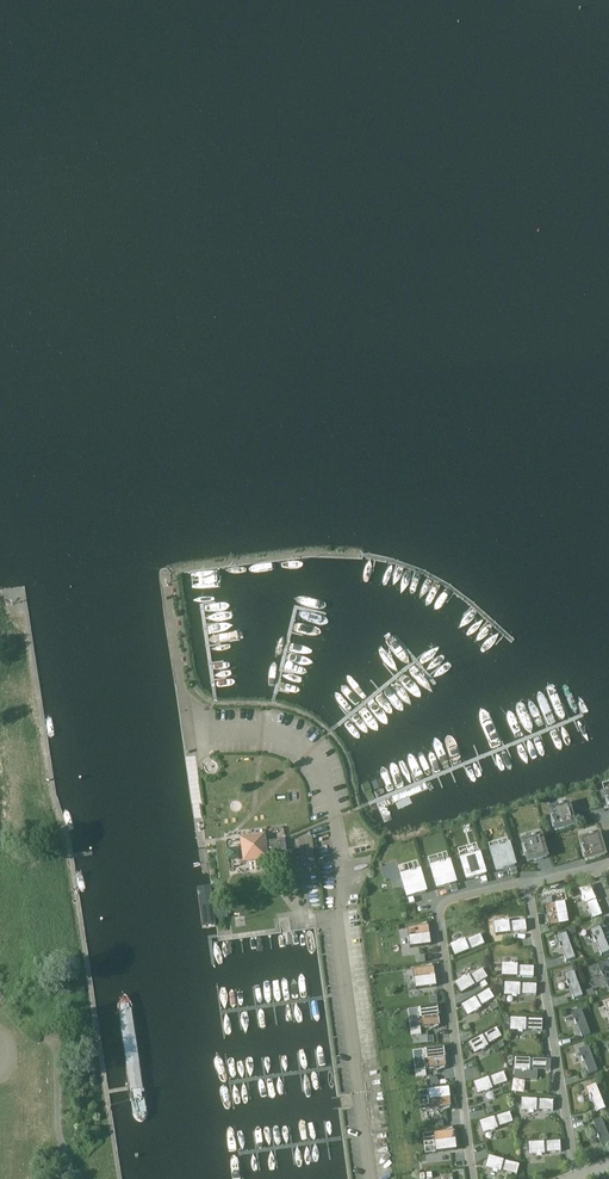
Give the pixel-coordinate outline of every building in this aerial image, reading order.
[(568,804),(550,810),(551,813),(556,830),(574,825),(570,808),(568,804)] [(599,833),(580,839),(586,860),(605,854),(599,833)] [(243,863),(255,862),(256,868),(288,864),(284,839),(266,842),(265,834),(239,837),(243,863)] [(305,836),(297,836),(299,848),(300,858),(300,860),(314,858),(313,853),(312,848),(312,846),(311,835),(305,836)] [(540,835),(522,841),(528,862),(547,856),(540,835)] [(508,846),(489,852),(495,872),(514,866),(508,846)] [(478,855),(459,860),(465,881),(484,875),(478,855)] [(209,858),(189,860),(194,902),(199,930),(218,928),(209,858)] [(449,864),(429,869),(435,890),(455,884),(449,864)] [(420,872),(401,878),(406,897),(425,892),(420,872)] [(591,888),(582,892),(592,919),(602,915),(591,888)] [(564,903),(546,906),(550,927),(567,923),(564,903)] [(475,926),(478,932),(490,925),(486,919),(475,926)] [(525,921),(494,924),(495,936),(527,932),(525,921)] [(429,928),(408,930),(411,950),(432,947),(429,928)] [(591,933),(594,940),(595,938),(602,958),(608,955),(608,948),(601,929),(591,933)] [(480,935),(451,947),(455,958),(484,945),(480,935)] [(567,935),(557,939),(559,946),(561,945),(567,963),(576,960),(567,935)] [(599,968),(601,975),(603,974),(608,989),(608,964),(599,968)] [(533,967),(503,966),(502,978),(533,979),(533,967)] [(434,969),(413,972),(416,992),(437,989),(434,969)] [(482,969),(455,985),(460,994),(487,978),(482,969)] [(575,974),(565,977),(567,984),(569,983),(575,1002),(584,999),(575,974)] [(537,986),(505,986),(505,996),(537,997),(537,986)] [(488,990),(461,1006),(466,1015),(494,998),(488,990)] [(599,999),(588,1000),(588,1007),(600,1007),(599,999)] [(558,1009),(558,1015),(581,1012),(580,1006),(558,1009)] [(438,1009),(419,1011),(421,1030),(438,1028),(438,1009)] [(582,1012),(572,1016),(575,1022),(576,1021),(583,1040),(592,1036),(582,1012)] [(541,1020),(512,1019),(511,1032),(541,1032),(541,1020)] [(593,1029),(600,1027),(597,1019),(591,1021),(593,1029)] [(574,1022),(555,1023),(556,1031),(575,1029),(574,1022)] [(496,1028),(469,1043),(474,1053),(501,1038),(496,1028)] [(424,1045),(408,1047),(409,1053),(425,1051),(424,1045)] [(590,1049),(580,1053),(582,1060),(584,1060),(590,1077),(599,1074),(590,1049)] [(445,1051),(424,1053),(426,1071),(447,1069),(445,1051)] [(566,1066),(578,1065),(577,1056),(565,1057),(566,1066)] [(547,1062),(515,1061),(515,1073),(546,1074),(547,1062)] [(504,1075),(474,1085),(478,1098),(508,1087),(504,1075)] [(597,1087),(586,1091),(589,1098),(591,1097),(598,1115),(606,1111),(597,1087)] [(449,1089),(428,1091),(431,1111),(452,1109),(449,1089)] [(552,1101),(522,1100),(522,1111),(552,1112),(552,1101)] [(509,1113),(480,1123),(483,1133),(513,1123),(509,1113)] [(594,1124),(601,1141),(600,1142),(603,1149),(608,1147),(608,1136),(603,1120),(594,1124)] [(455,1133),(434,1135),(436,1155),(457,1153),(455,1133)] [(560,1142),(529,1144),(530,1155),(560,1153),(560,1142)] [(520,1165),(491,1158),(488,1170),(516,1177),(520,1165)] [(521,1172),(523,1178),(524,1178),(531,1177),(529,1170),(521,1172)]
